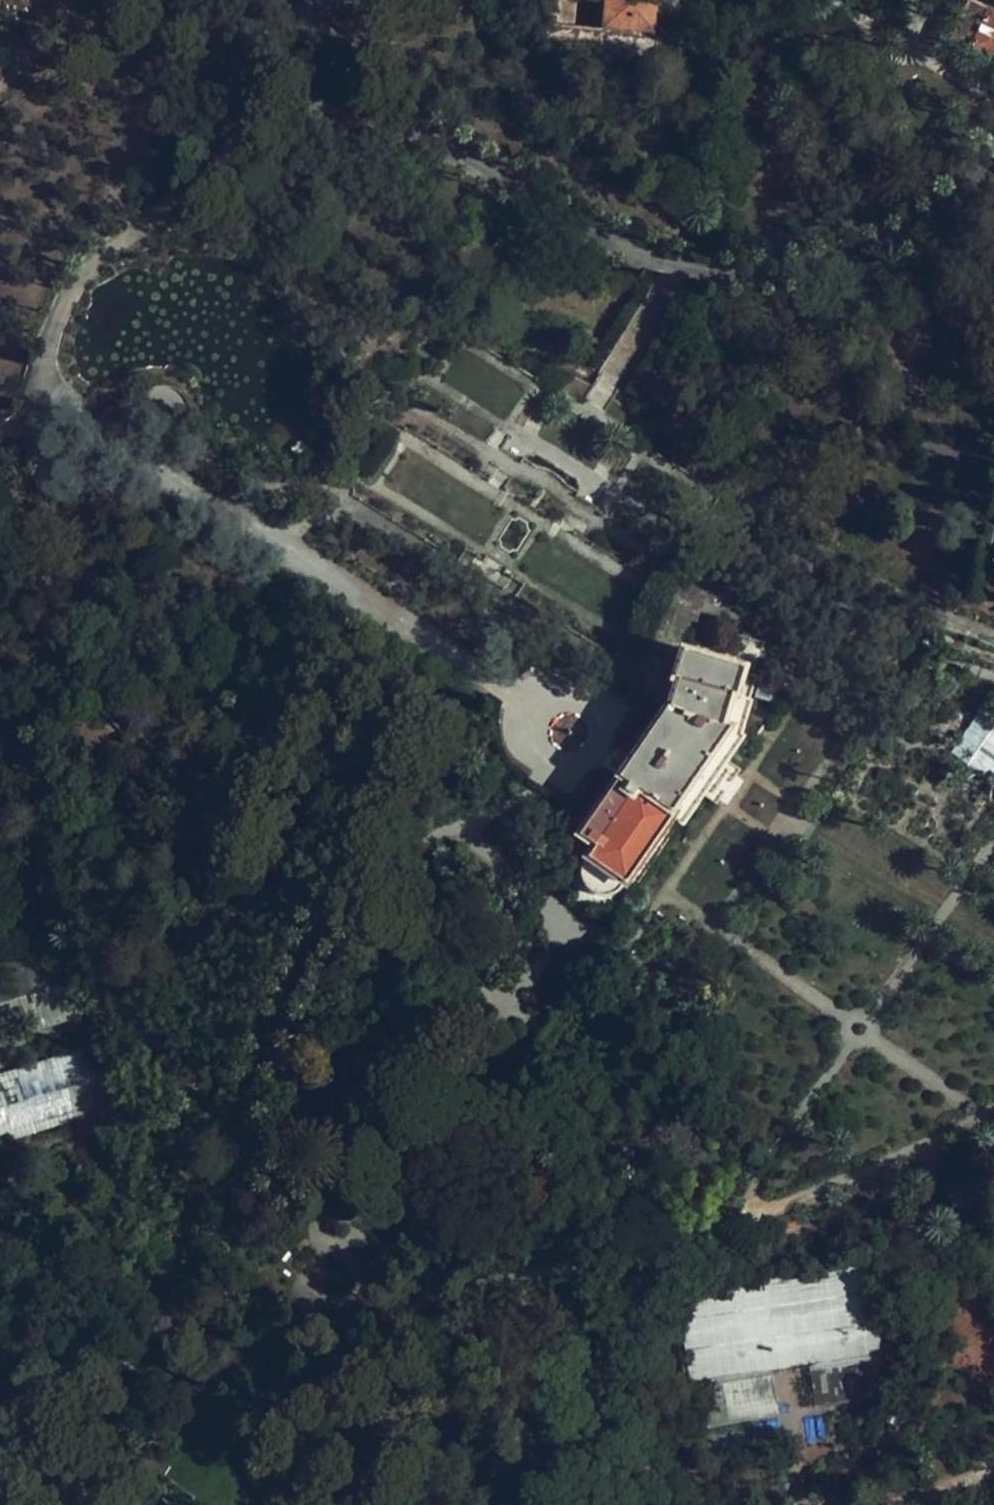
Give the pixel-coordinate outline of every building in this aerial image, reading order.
[(603,31),(651,34),(654,0),(605,0),(603,31)] [(966,3),(945,49),(966,60),(971,52),(993,62),(993,16),(966,3)] [(687,656),(705,592),(686,585),(663,593),(647,643),(678,653),(668,685),(673,686),(665,711),(634,754),(618,776),(575,838),(591,850),(584,861),(620,886),(671,819),(683,826),(743,740),(740,737),(757,677),(687,656)] [(618,776),(634,754),(623,746),(607,768),(618,776)] [(613,896),(620,886),(584,861),(582,864),(579,873),(581,884),(589,894),(599,897),(613,896)] [(0,1076),(0,1149),(109,1118),(90,1050),(0,1076)] [(881,1355),(868,1267),(679,1295),(691,1384),(881,1355)] [(877,1362),(810,1373),(816,1407),(883,1396),(877,1362)] [(781,1417),(774,1377),(707,1387),(713,1427),(781,1417)]
